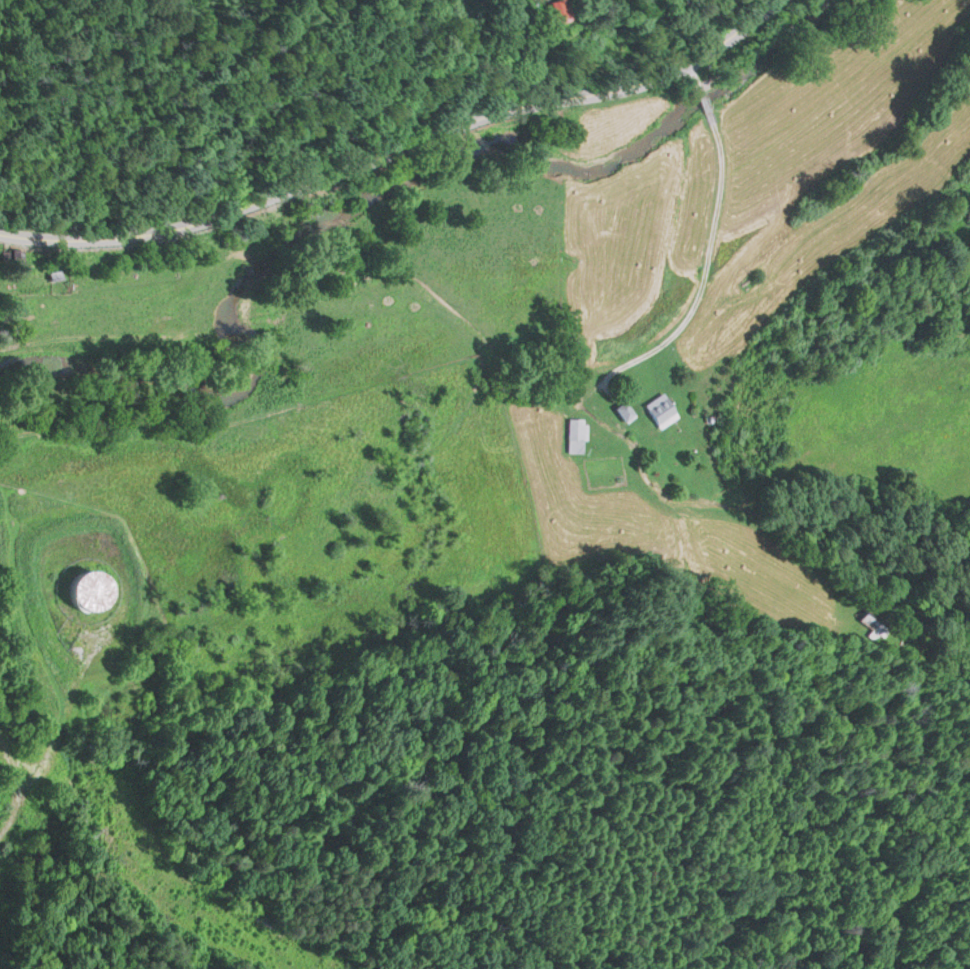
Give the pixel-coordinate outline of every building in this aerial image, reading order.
[(571,0),(553,0),(557,17),(574,13),(571,0)] [(645,404),(661,427),(681,412),(664,389),(645,404)] [(617,404),(625,420),(636,414),(628,398),(617,404)] [(568,416),(568,452),(586,452),(586,416),(568,416)] [(105,568),(79,571),(83,609),(109,607),(105,568)] [(878,626),(864,610),(855,617),(868,634),(878,626)]
